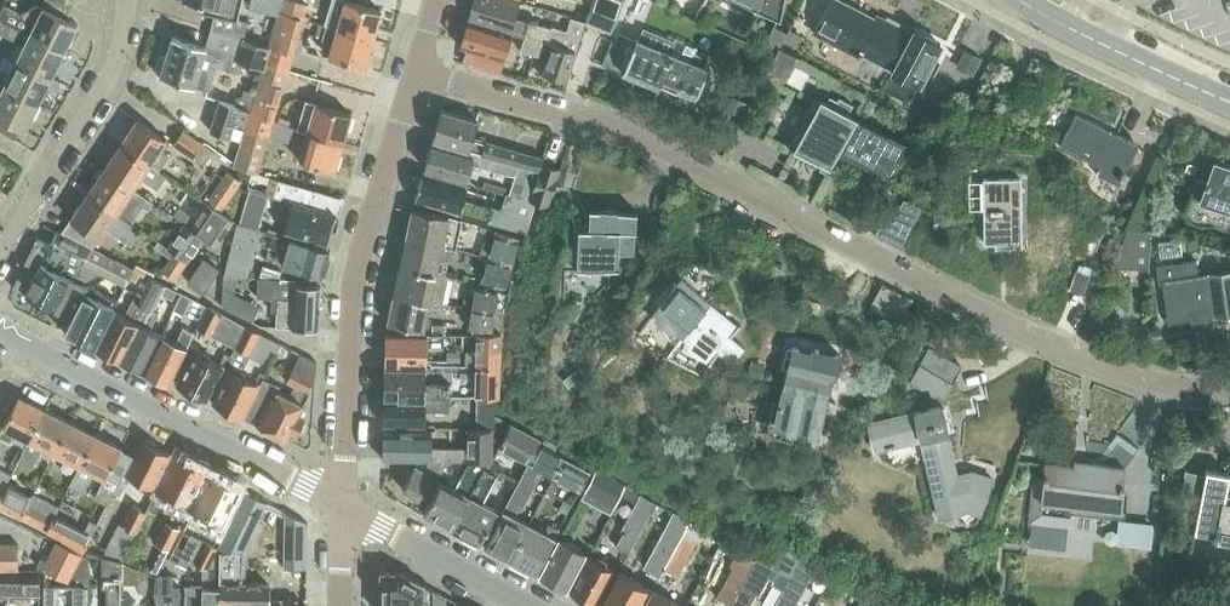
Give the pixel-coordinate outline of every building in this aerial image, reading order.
[(214,14),(210,29),(243,38),(247,20),(239,20),(244,0),(190,0),(207,4),(205,12),(214,14)] [(277,15),(280,0),(250,0),(249,8),(277,15)] [(278,10),(303,18),(308,0),(282,0),(278,10)] [(339,27),(339,28),(374,39),(383,10),(348,0),(347,0),(339,27)] [(518,2),(512,0),(475,0),(470,16),(513,30),(525,34),(531,36),(545,40),(553,43),(575,50),(580,34),(552,25),(551,28),(513,16),(518,2)] [(584,21),(609,31),(621,0),(591,0),(584,21)] [(757,6),(756,11),(781,20),(784,0),(744,0),(757,6)] [(813,33),(859,56),(860,54),(893,71),(892,72),(893,72),(912,32),(912,31),(910,34),(882,20),(881,22),(838,0),(830,0),(813,33)] [(19,12),(13,24),(66,51),(80,24),(45,6),(37,22),(19,12)] [(288,69),(289,67),(292,54),(303,18),(278,10),(277,15),(268,46),(263,62),(288,69)] [(500,72),(513,30),(470,16),(461,45),(468,47),(464,62),(500,72)] [(18,59),(53,77),(66,51),(13,24),(0,18),(0,32),(25,45),(18,59)] [(339,28),(339,27),(319,21),(315,34),(332,39),(327,56),(366,67),(374,39),(339,28)] [(787,33),(773,26),(762,48),(775,55),(779,48),(779,49),(783,42),(787,33)] [(232,69),(238,72),(243,61),(261,67),(263,62),(268,46),(243,38),(210,29),(204,47),(175,38),(163,76),(210,90),(218,64),(232,69)] [(787,33),(783,42),(796,48),(802,36),(789,29),(787,33)] [(603,62),(623,71),(658,85),(659,81),(694,95),(705,68),(616,31),(603,62)] [(893,72),(883,90),(907,102),(916,84),(918,85),(939,45),(912,32),(893,72)] [(540,55),(545,40),(531,36),(525,34),(522,45),(523,46),(521,49),(540,55)] [(575,50),(553,43),(544,73),(567,80),(576,50),(575,50)] [(764,76),(781,85),(795,57),(779,49),(779,48),(775,55),(764,76)] [(982,58),(964,49),(954,66),(973,76),(982,58)] [(40,103),(53,77),(18,59),(11,74),(0,69),(0,83),(40,103)] [(273,120),(288,69),(263,62),(261,67),(255,91),(252,100),(250,109),(249,112),(273,120)] [(985,69),(978,79),(988,85),(994,75),(985,69)] [(0,97),(0,129),(10,135),(15,124),(27,130),(40,103),(0,83),(0,96),(0,97)] [(244,88),(241,97),(252,100),(255,91),(244,88)] [(237,96),(234,104),(249,109),(250,109),(252,100),(241,97),(237,96)] [(730,98),(725,107),(738,114),(743,105),(730,98)] [(837,153),(855,119),(856,117),(819,98),(792,150),(825,167),(833,151),(837,153)] [(867,98),(861,108),(869,113),(875,112),(879,105),(878,104),(867,98)] [(208,130),(228,136),(239,140),(249,109),(234,104),(218,99),(208,130)] [(297,127),(308,131),(344,141),(352,113),(317,102),(305,100),(297,127)] [(442,111),(434,137),(491,156),(518,164),(538,171),(542,158),(473,137),(477,122),(442,111)] [(300,159),(335,170),(344,141),(308,131),(297,127),(297,129),(273,122),(273,120),(249,112),(233,166),(251,171),(258,173),(268,137),(298,144),(295,154),(300,159)] [(1060,148),(1100,166),(1096,175),(1119,185),(1138,142),(1075,114),(1060,148)] [(138,119),(121,145),(158,169),(169,153),(164,149),(170,140),(138,119)] [(855,119),(837,153),(888,179),(903,149),(884,139),(886,135),(855,119)] [(193,157),(203,164),(213,151),(202,143),(203,143),(183,130),(173,145),(192,158),(193,157)] [(474,164),(514,176),(509,193),(506,193),(505,193),(535,203),(535,202),(530,201),(536,181),(515,175),(518,164),(491,156),(434,137),(426,166),(469,179),(474,164)] [(121,145),(105,170),(134,189),(142,177),(157,187),(165,174),(158,169),(121,145)] [(1186,214),(1188,214),(1190,218),(1194,221),(1199,224),(1204,224),(1209,224),(1214,223),(1229,229),(1229,166),(1214,160),(1206,182),(1199,179),(1186,214)] [(530,201),(535,202),(548,207),(559,171),(541,165),(539,172),(536,181),(530,201)] [(105,170),(88,195),(117,214),(134,189),(105,170)] [(227,171),(206,201),(220,211),(241,180),(227,171)] [(278,179),(258,173),(251,171),(246,190),(273,198),(275,192),(293,196),(291,200),(295,200),(286,232),(328,244),(332,233),(339,231),(341,221),(337,217),(343,198),(312,188),(296,185),(278,179)] [(416,198),(499,224),(526,233),(535,203),(505,193),(500,209),(469,199),(473,186),(424,171),(416,198)] [(985,242),(997,242),(997,248),(1022,247),(1021,178),(984,178),(985,242)] [(484,181),(483,187),(505,193),(506,188),(484,181)] [(56,231),(91,248),(92,248),(92,247),(95,242),(101,239),(107,229),(130,244),(139,231),(138,231),(140,228),(117,214),(88,195),(72,220),(66,225),(61,232),(57,230),(56,231)] [(873,234),(901,248),(921,209),(902,199),(897,209),(888,205),(873,234)] [(220,211),(206,201),(188,226),(215,245),(233,220),(220,211)] [(178,206),(172,215),(185,223),(190,214),(178,206)] [(408,237),(443,244),(455,247),(461,218),(414,208),(408,237)] [(580,230),(579,270),(585,270),(585,271),(603,271),(603,270),(617,270),(618,254),(634,254),(635,212),(592,211),(591,231),(580,230)] [(242,212),(239,223),(253,228),(256,229),(259,218),(242,212)] [(224,275),(235,276),(247,277),(258,230),(256,229),(253,228),(239,223),(237,223),(224,275)] [(1148,262),(1151,230),(1134,229),(1127,228),(1111,266),(1130,267),(1131,261),(1148,262)] [(483,240),(479,255),(488,258),(510,264),(518,236),(496,230),(494,235),(492,243),(483,240)] [(52,309),(60,312),(73,318),(88,286),(75,279),(82,265),(91,248),(56,231),(50,244),(46,241),(37,238),(12,287),(27,294),(53,307),(52,309)] [(185,231),(172,250),(172,251),(187,261),(200,241),(185,231)] [(408,237),(402,265),(437,273),(443,244),(408,237)] [(1109,237),(1102,257),(1110,260),(1118,240),(1109,237)] [(284,265),(325,277),(333,250),(292,238),(284,265)] [(172,251),(172,250),(157,240),(153,246),(169,256),(160,269),(176,279),(187,261),(172,251)] [(91,248),(82,265),(126,287),(127,284),(131,277),(134,269),(92,248),(91,248)] [(190,282),(205,292),(220,268),(205,258),(190,282)] [(481,280),(481,283),(501,288),(503,288),(509,267),(510,264),(488,258),(487,259),(487,261),(481,280)] [(1158,283),(1166,283),(1171,320),(1229,312),(1229,269),(1197,273),(1196,260),(1184,261),(1156,266),(1158,283)] [(134,269),(131,277),(137,280),(141,273),(147,275),(150,269),(137,263),(135,268),(134,269)] [(1079,264),(1076,271),(1088,275),(1091,268),(1079,264)] [(402,265),(396,293),(431,301),(442,303),(448,275),(437,273),(402,265)] [(235,276),(224,275),(221,305),(251,321),(258,305),(254,303),(255,299),(251,297),(250,300),(233,292),(235,276)] [(271,311),(280,312),(279,325),(319,328),(323,286),(290,283),(290,280),(277,279),(278,279),(258,277),(257,296),(271,298),(271,311)] [(96,348),(120,360),(147,307),(153,310),(155,305),(161,292),(163,289),(165,284),(152,278),(142,298),(137,296),(127,317),(114,310),(96,348)] [(678,334),(682,337),(711,302),(682,278),(651,316),(670,339),(678,334)] [(476,287),(472,308),(496,312),(502,313),(509,292),(500,290),(501,288),(481,283),(479,288),(476,287)] [(163,289),(161,292),(172,297),(176,289),(165,284),(163,289)] [(911,300),(883,284),(867,313),(896,328),(911,300)] [(65,333),(65,334),(96,348),(114,310),(116,307),(119,301),(88,286),(73,318),(65,333)] [(190,297),(182,293),(174,310),(182,314),(190,297)] [(431,301),(396,293),(389,323),(425,330),(431,301)] [(711,302),(682,337),(686,340),(682,346),(709,359),(719,351),(731,361),(743,347),(730,337),(740,325),(711,302)] [(161,308),(155,305),(153,310),(147,307),(120,360),(143,372),(162,334),(150,328),(161,308)] [(235,348),(247,325),(224,313),(223,314),(210,308),(199,329),(213,336),(213,337),(235,348)] [(472,308),(469,328),(471,328),(471,335),(477,335),(478,335),(492,336),(496,312),(472,308)] [(446,324),(433,324),(433,334),(446,335),(446,324)] [(234,418),(239,416),(242,417),(259,384),(246,377),(248,374),(241,370),(249,355),(263,362),(271,347),(278,351),(282,344),(247,325),(235,348),(232,354),(231,356),(226,367),(230,369),(212,402),(225,409),(226,413),(234,418)] [(162,334),(143,372),(169,385),(194,336),(190,334),(192,331),(182,326),(175,341),(162,334)] [(466,353),(466,366),(476,366),(500,367),(501,336),(498,336),(492,336),(478,335),(477,335),(477,353),(466,353)] [(386,362),(429,363),(430,347),(445,348),(445,337),(386,336),(386,362)] [(789,347),(779,388),(826,399),(832,374),(836,375),(841,355),(815,349),(814,352),(789,347)] [(936,400),(940,401),(955,394),(949,377),(955,365),(923,347),(914,364),(904,382),(936,400)] [(180,386),(207,400),(223,367),(209,360),(211,355),(198,349),(180,386)] [(225,352),(219,363),(226,367),(231,356),(225,352)] [(447,352),(446,360),(458,360),(459,352),(447,352)] [(301,354),(294,367),(288,380),(297,385),(291,398),(277,391),(279,386),(262,378),(259,384),(242,417),(249,421),(260,425),(263,427),(262,431),(270,435),(274,432),(287,439),(291,430),(298,433),(299,431),(301,433),(306,423),(304,422),(306,417),(300,414),(311,392),(308,391),(315,377),(316,362),(301,354)] [(751,362),(747,376),(761,379),(763,370),(761,365),(751,362)] [(476,366),(476,398),(491,399),(496,399),(499,399),(500,367),(476,366)] [(385,368),(385,396),(451,399),(451,387),(426,386),(427,369),(385,368)] [(576,370),(563,377),(569,386),(581,378),(576,370)] [(826,399),(779,388),(776,402),(774,401),(770,418),(769,417),(766,430),(792,437),(795,427),(818,432),(826,399)] [(29,440),(45,409),(20,396),(0,434),(0,435),(10,440),(13,432),(29,440)] [(451,399),(385,396),(384,425),(426,426),(426,410),(450,411),(451,399)] [(474,398),(475,428),(491,428),(491,425),(491,414),(491,399),(476,398),(474,398)] [(933,403),(906,409),(859,421),(866,451),(911,440),(930,517),(958,511),(958,510),(973,515),(980,497),(986,477),(965,469),(950,473),(940,432),(938,417),(933,403)] [(42,447),(55,453),(70,422),(45,409),(29,440),(20,459),(32,466),(42,447)] [(509,425),(491,414),(491,425),(505,433),(509,425)] [(55,453),(80,466),(96,435),(70,422),(55,453)] [(527,462),(537,443),(539,439),(510,424),(509,425),(505,433),(498,447),(527,462)] [(448,460),(468,461),(489,460),(491,460),(491,428),(475,428),(466,428),(466,448),(431,447),(432,431),(384,430),(383,459),(430,460),(448,460)] [(1031,476),(1027,522),(1030,522),(1067,526),(1069,513),(1069,504),(1122,510),(1124,485),(1123,484),(1125,468),(1139,449),(1116,433),(1108,443),(1086,441),(1084,463),(1072,462),(1071,468),(1051,465),(1050,477),(1031,476)] [(93,497),(105,504),(112,490),(118,480),(122,471),(131,454),(96,435),(80,466),(70,485),(83,491),(92,473),(103,478),(93,497)] [(172,455),(144,440),(126,474),(129,475),(142,482),(140,487),(152,493),(172,455)] [(527,462),(556,478),(566,458),(537,443),(527,462)] [(206,471),(179,458),(162,492),(177,499),(174,504),(186,510),(206,471)] [(566,458),(556,478),(579,490),(589,470),(566,458)] [(430,460),(426,466),(441,474),(448,460),(430,460)] [(489,460),(484,468),(494,473),(495,474),(500,465),(491,460),(489,460)] [(470,461),(454,488),(416,468),(404,490),(430,504),(425,514),(452,529),(469,497),(484,468),(470,461)] [(484,468),(469,497),(452,529),(479,543),(496,511),(478,502),(494,473),(484,468)] [(1,490),(4,492),(8,484),(9,482),(6,481),(10,474),(0,469),(0,492),(1,490)] [(1219,500),(1224,474),(1200,469),(1188,531),(1209,535),(1208,538),(1211,539),(1211,536),(1229,540),(1229,503),(1219,500)] [(118,480),(112,490),(119,493),(129,475),(126,474),(122,471),(118,480)] [(627,488),(597,472),(585,493),(615,509),(627,488)] [(241,489),(213,474),(195,509),(211,517),(209,521),(221,527),(241,489)] [(553,478),(546,490),(551,493),(558,481),(553,478)] [(484,546),(510,560),(529,525),(517,518),(532,489),(519,482),(504,511),(484,546)] [(19,517),(30,496),(8,484),(4,492),(1,490),(0,492),(0,507),(19,517)] [(220,586),(220,588),(220,604),(234,605),(269,605),(269,583),(244,583),(245,550),(240,550),(248,533),(263,501),(244,491),(229,523),(218,547),(220,548),(220,586)] [(633,541),(653,501),(638,493),(620,529),(622,530),(615,545),(619,547),(628,551),(633,541)] [(19,517),(45,531),(52,515),(55,508),(30,496),(19,517)] [(564,500),(558,511),(566,515),(571,504),(564,500)] [(137,506),(126,528),(112,556),(117,558),(122,561),(123,562),(148,512),(137,506)] [(285,512),(283,567),(306,567),(307,522),(285,511),(285,512)] [(651,565),(663,572),(690,523),(672,513),(647,559),(649,560),(646,567),(649,569),(651,565)] [(52,515),(45,531),(59,538),(58,540),(83,551),(91,534),(96,523),(89,519),(84,530),(83,530),(52,515)] [(157,543),(169,550),(180,528),(168,522),(157,543)] [(690,523),(663,572),(676,579),(703,530),(690,523)] [(529,525),(510,560),(537,574),(556,538),(529,525)] [(175,546),(169,558),(186,566),(189,560),(188,560),(194,549),(199,538),(189,533),(181,549),(175,546)] [(207,569),(218,547),(207,542),(199,538),(194,549),(188,560),(189,560),(202,567),(207,569)] [(39,566),(84,587),(88,587),(88,554),(84,552),(83,551),(58,540),(49,559),(43,557),(39,566)] [(555,584),(566,589),(585,553),(559,540),(540,576),(543,578),(542,581),(554,587),(555,584)] [(20,569),(20,543),(0,543),(0,569),(20,569)] [(771,566),(789,576),(800,555),(782,545),(771,566)] [(207,569),(202,567),(202,586),(220,586),(220,548),(218,547),(207,569)] [(726,605),(731,605),(756,562),(739,553),(731,569),(733,570),(716,600),(726,605)] [(117,558),(102,555),(102,586),(106,586),(106,605),(122,605),(122,582),(122,561),(117,558)] [(789,576),(772,605),(792,605),(816,563),(800,555),(789,576)] [(584,600),(596,605),(614,572),(589,559),(571,592),(574,594),(572,597),(583,603),(584,600)] [(123,562),(122,561),(122,582),(137,582),(137,569),(123,562)] [(731,605),(749,605),(766,575),(774,580),(772,583),(782,588),(786,579),(756,562),(731,605)] [(428,595),(423,594),(423,585),(399,571),(382,571),(382,605),(428,605),(428,595)] [(0,573),(0,596),(38,596),(38,574),(0,573)] [(154,603),(179,604),(179,586),(172,585),(172,575),(155,574),(154,603)] [(646,591),(618,576),(602,605),(637,605),(646,591)] [(153,577),(141,577),(141,593),(144,593),(144,605),(153,605),(153,577)] [(89,587),(88,587),(84,587),(77,587),(44,586),(44,605),(89,605),(89,587)] [(220,588),(205,588),(204,605),(220,605),(220,604),(220,588)] [(645,605),(677,605),(652,593),(645,605)]
